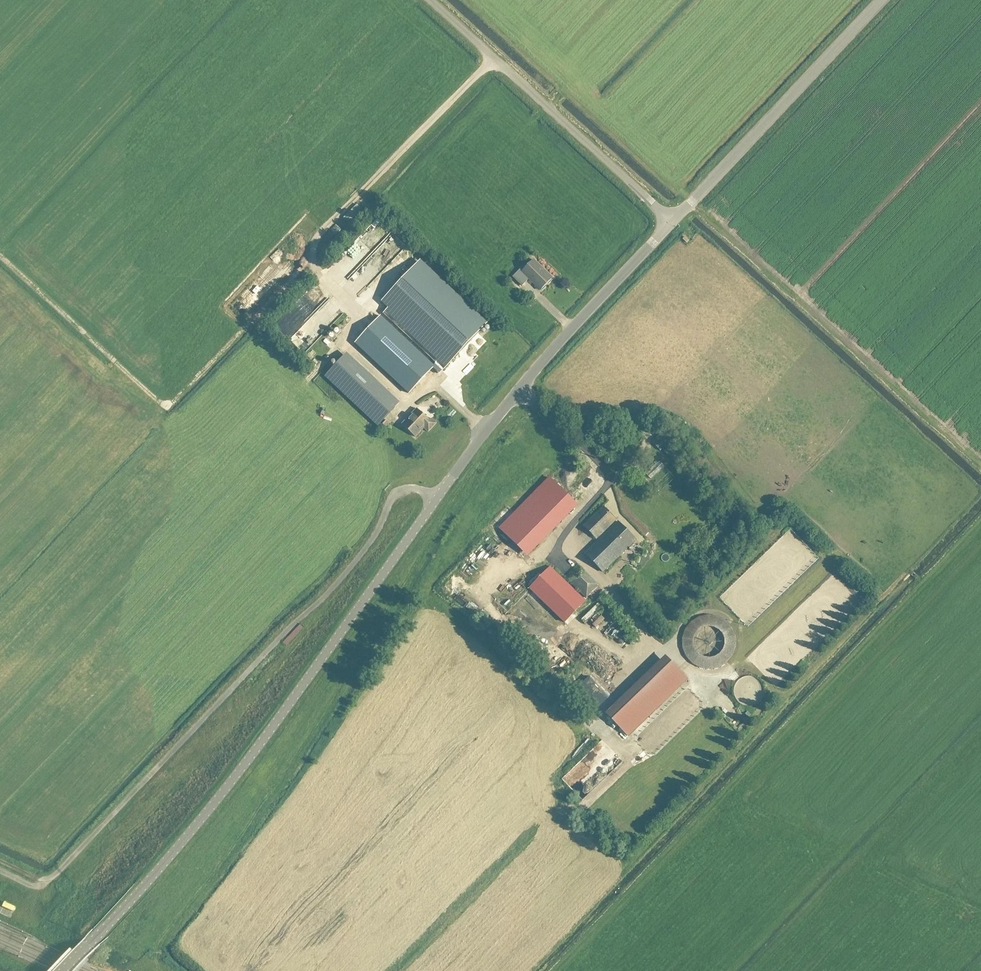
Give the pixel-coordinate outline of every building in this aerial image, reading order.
[(366,290),(405,246),(392,234),(391,235),(376,221),(328,275),(340,285),(348,275),(366,290)] [(540,289),(552,277),(533,259),(522,271),(520,269),(512,276),(521,285),(528,278),(540,289)] [(439,373),(449,362),(485,324),(419,262),(383,300),(390,306),(355,343),(408,392),(432,367),(439,373)] [(230,316),(222,324),(231,333),(239,324),(230,316)] [(342,357),(324,376),(377,425),(395,406),(342,357)] [(346,413),(358,423),(364,416),(352,406),(346,413)] [(436,422),(432,418),(430,420),(417,408),(402,424),(415,436),(423,427),(428,431),(436,422)] [(650,438),(660,447),(667,440),(657,431),(650,438)] [(573,501),(549,477),(500,527),(524,551),(573,501)] [(603,505),(583,524),(596,538),(616,518),(603,505)] [(585,553),(603,571),(636,539),(618,521),(585,553)] [(483,548),(475,558),(480,563),(488,552),(483,548)] [(579,565),(568,577),(586,596),(598,584),(579,565)] [(516,570),(518,574),(526,570),(524,566),(516,570)] [(585,600),(551,567),(530,588),(563,622),(585,600)] [(580,614),(587,622),(597,613),(594,610),(601,604),(596,599),(580,614)] [(574,660),(582,666),(587,659),(579,654),(574,660)] [(687,679),(671,662),(612,719),(628,735),(687,679)] [(599,675),(613,682),(618,671),(604,665),(599,675)]
